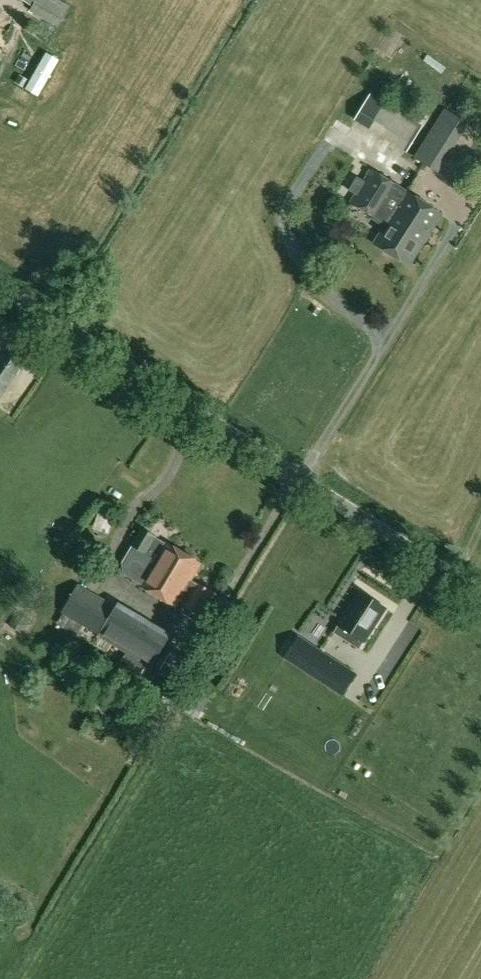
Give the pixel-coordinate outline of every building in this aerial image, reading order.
[(32,6),(29,10),(58,28),(70,6),(60,0),(22,0),(32,6)] [(11,19),(0,38),(0,62),(2,63),(23,26),(11,19)] [(372,94),(365,104),(378,112),(367,128),(403,151),(406,152),(422,126),(372,94)] [(429,135),(422,147),(437,155),(444,143),(429,135)] [(397,187),(371,170),(350,203),(375,220),(397,187)] [(375,220),(384,226),(373,244),(408,267),(441,215),(406,193),(397,187),(375,220)] [(0,355),(0,397),(22,366),(2,352),(0,355)] [(153,558),(156,553),(158,554),(141,584),(154,592),(178,551),(155,537),(156,536),(141,526),(131,545),(153,558)] [(178,601),(183,604),(198,612),(211,592),(190,579),(200,563),(178,551),(154,592),(175,605),(178,601)] [(60,612),(88,629),(150,666),(168,636),(116,606),(78,583),(60,612)] [(337,624),(338,625),(333,633),(359,649),(364,641),(365,642),(386,608),(359,590),(337,624)] [(338,662),(313,646),(304,661),(329,677),(338,662)] [(171,676),(160,693),(171,700),(182,683),(171,676)] [(203,706),(191,698),(183,710),(196,717),(203,706)]
